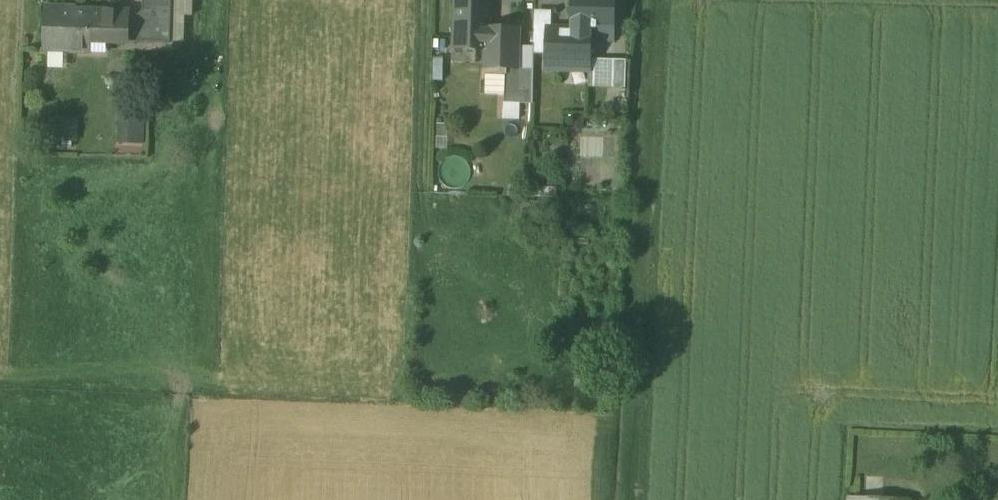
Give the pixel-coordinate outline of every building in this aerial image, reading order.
[(143,12),(135,19),(135,43),(171,44),(172,0),(143,0),(143,12)] [(453,63),(486,64),(486,50),(488,50),(489,30),(490,0),(455,0),(453,63)] [(571,29),(575,29),(574,49),(573,70),(595,72),(595,40),(612,41),(613,0),(572,0),(571,29)] [(90,12),(65,12),(65,8),(45,7),(44,52),(90,53),(90,41),(91,17),(91,12),(90,12)] [(129,19),(91,17),(90,41),(128,43),(129,19)] [(518,31),(489,30),(488,50),(486,50),(486,64),(485,75),(505,76),(503,104),(532,105),(533,47),(518,47),(518,31)] [(574,49),(545,48),(544,69),(573,70),(574,49)] [(626,61),(612,60),(612,88),(625,89),(626,61)] [(584,117),(573,118),(573,130),(584,129),(584,117)] [(145,118),(121,118),(120,144),(144,145),(145,118)] [(77,120),(59,120),(58,141),(76,141),(77,120)] [(555,189),(533,188),(533,198),(555,199),(555,189)]
